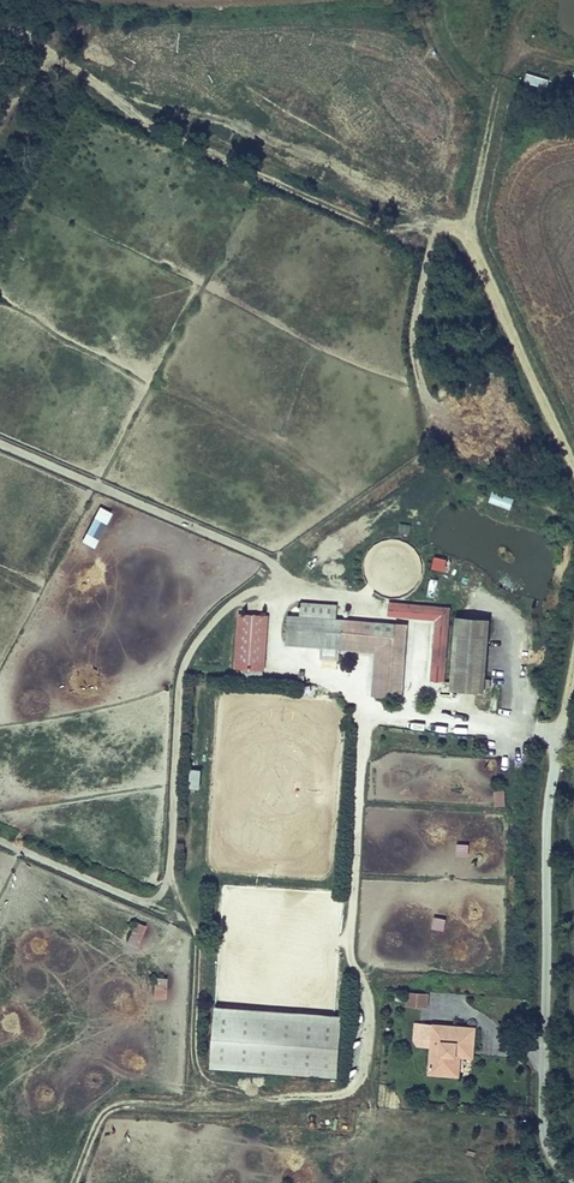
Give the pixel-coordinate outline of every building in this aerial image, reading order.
[(488,501),(510,510),(515,499),(493,490),(488,501)] [(93,548),(112,512),(100,506),(81,541),(93,548)] [(445,571),(447,558),(434,556),(431,568),(445,571)] [(430,578),(427,595),(435,596),(438,579),(430,578)] [(411,591),(349,585),(347,599),(395,604),(390,664),(405,665),(411,591)] [(450,602),(416,600),(410,673),(444,676),(450,602)] [(336,606),(306,603),(303,629),(339,633),(336,680),(362,682),(368,608),(358,607),(357,619),(335,617),(336,606)] [(236,613),(233,672),(265,674),(269,614),(236,613)] [(451,690),(486,692),(491,618),(455,616),(451,690)] [(201,789),(202,769),(190,769),(189,788),(201,789)] [(465,770),(455,770),(456,789),(466,789),(465,770)] [(506,788),(494,788),(495,805),(506,805),(506,788)] [(469,855),(470,844),(457,843),(457,855),(469,855)] [(435,914),(431,929),(445,932),(449,918),(435,914)] [(133,921),(128,943),(139,946),(145,924),(133,921)] [(154,977),(153,998),(166,999),(167,978),(154,977)] [(408,991),(407,1007),(429,1008),(430,993),(408,991)] [(339,1078),(343,1015),(214,1007),(210,1070),(339,1078)] [(395,1012),(392,1060),(416,1062),(417,1037),(434,1038),(436,1015),(395,1012)] [(417,1037),(416,1062),(420,1062),(422,1042),(434,1043),(434,1038),(417,1037)]
